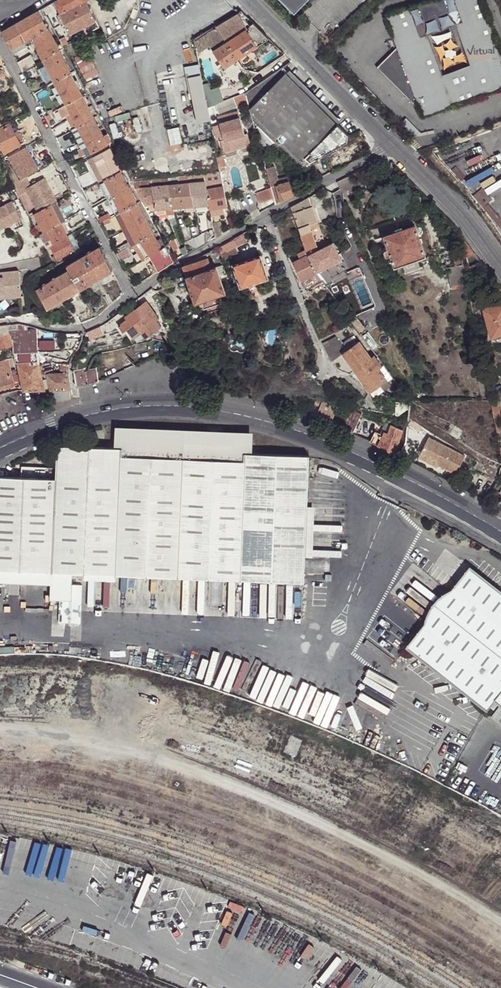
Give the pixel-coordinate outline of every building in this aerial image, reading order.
[(55,2),(61,14),(57,16),(62,26),(65,24),(70,34),(96,20),(86,1),(89,0),(58,0),(55,2)] [(296,16),(312,0),(280,0),(296,16)] [(386,16),(397,48),(376,67),(420,111),(423,118),(500,90),(500,50),(483,0),(429,0),(386,16)] [(50,5),(43,8),(47,15),(53,12),(50,5)] [(2,32),(11,50),(31,38),(48,29),(39,11),(2,32)] [(216,28),(197,41),(199,54),(210,47),(225,69),(269,39),(259,29),(253,25),(249,27),(239,12),(215,27),(216,28)] [(100,27),(96,20),(70,34),(74,40),(100,27)] [(389,28),(383,30),(387,40),(392,38),(389,28)] [(33,42),(43,60),(59,51),(59,50),(57,45),(48,29),(31,38),(33,42)] [(11,50),(13,54),(33,42),(31,38),(11,50)] [(53,80),(54,83),(71,73),(59,51),(43,60),(45,65),(45,66),(53,80)] [(17,62),(22,71),(36,64),(33,59),(32,58),(30,54),(17,62)] [(45,83),(53,80),(45,66),(39,69),(45,83)] [(281,68),(245,94),(247,103),(250,113),(287,75),(281,68)] [(63,100),(66,105),(82,96),(78,88),(75,81),(71,73),(54,83),(56,87),(63,100)] [(208,107),(202,75),(188,78),(197,123),(211,120),(208,107)] [(287,75),(250,113),(300,162),(337,125),(287,75)] [(60,102),(63,100),(56,87),(53,89),(60,102)] [(82,96),(66,105),(73,118),(78,127),(94,118),(82,96)] [(66,105),(59,109),(63,117),(66,116),(69,120),(73,118),(66,105)] [(300,162),(250,113),(253,123),(300,169),(305,166),(300,162)] [(220,124),(239,119),(238,115),(219,120),(220,124)] [(22,122),(27,131),(35,127),(30,118),(22,122)] [(73,118),(69,120),(73,130),(78,127),(73,118)] [(78,127),(87,146),(104,137),(94,118),(78,127)] [(25,142),(14,119),(10,121),(11,125),(21,145),(25,142)] [(240,119),(239,119),(220,124),(225,141),(245,135),(240,119)] [(10,121),(1,126),(0,127),(0,130),(11,125),(10,121)] [(0,130),(0,146),(4,154),(21,145),(11,125),(0,130)] [(347,135),(337,125),(300,162),(305,166),(346,143),(347,135)] [(73,130),(83,148),(87,146),(78,127),(73,130)] [(87,146),(92,154),(108,145),(104,137),(87,146)] [(83,148),(87,156),(92,154),(87,146),(83,148)] [(10,158),(22,180),(26,177),(39,170),(27,148),(10,158)] [(121,172),(122,172),(110,149),(104,153),(101,154),(94,158),(102,174),(105,180),(121,172)] [(102,174),(94,158),(88,161),(96,177),(102,174)] [(275,168),(266,170),(271,188),(277,186),(289,183),(288,179),(279,181),(275,168)] [(137,203),(121,172),(105,180),(105,181),(112,195),(113,197),(121,212),(137,203)] [(354,173),(337,183),(342,193),(347,190),(349,193),(357,189),(354,183),(358,180),(354,173)] [(105,181),(105,180),(102,174),(96,177),(100,183),(105,181)] [(223,187),(221,174),(213,175),(216,188),(223,187)] [(216,188),(213,175),(204,176),(205,183),(207,190),(216,188)] [(21,180),(14,184),(16,189),(20,195),(27,191),(39,213),(52,205),(57,202),(58,201),(45,178),(31,186),(26,177),(22,180),(21,180)] [(112,195),(105,181),(100,183),(108,198),(112,195)] [(199,184),(191,184),(195,207),(210,206),(207,190),(205,183),(199,184)] [(281,202),(292,196),(289,183),(277,186),(281,202)] [(191,184),(180,185),(184,208),(195,207),(191,184)] [(180,185),(170,186),(173,208),(184,208),(180,185)] [(173,208),(170,186),(161,187),(166,209),(173,208)] [(277,186),(271,188),(274,198),(276,205),(281,202),(277,186)] [(166,209),(161,187),(153,188),(156,202),(157,210),(158,216),(168,215),(166,209)] [(216,188),(207,190),(210,206),(211,210),(216,209),(228,207),(223,187),(216,188)] [(156,202),(153,188),(142,189),(153,212),(157,210),(156,202)] [(274,198),(271,188),(257,193),(260,203),(274,198)] [(116,215),(121,212),(113,197),(109,200),(116,215)] [(309,198),(291,208),(292,211),(294,215),(302,236),(311,232),(309,226),(318,222),(309,198)] [(0,208),(0,228),(1,230),(21,220),(12,202),(0,208)] [(63,215),(57,202),(52,205),(59,218),(63,215)] [(130,229),(137,244),(141,241),(153,235),(137,203),(121,212),(128,226),(130,229)] [(59,218),(52,205),(39,213),(36,215),(41,225),(45,233),(61,223),(59,218)] [(128,226),(121,212),(116,215),(118,218),(124,229),(128,226)] [(98,219),(101,223),(103,222),(110,218),(108,214),(98,219)] [(118,218),(116,215),(110,218),(103,222),(104,225),(118,218)] [(68,236),(61,223),(45,233),(40,235),(44,243),(47,242),(51,239),(54,244),(68,236)] [(221,224),(214,226),(215,233),(216,238),(223,235),(221,224)] [(40,235),(45,233),(41,225),(36,228),(40,235)] [(403,265),(417,260),(425,258),(414,227),(384,238),(388,250),(385,251),(384,253),(385,257),(387,257),(390,256),(395,268),(403,265)] [(125,231),(132,246),(136,244),(137,244),(130,229),(125,231)] [(141,241),(150,256),(166,246),(158,232),(153,235),(141,241)] [(311,232),(302,236),(307,251),(317,248),(311,232)] [(80,249),(73,234),(68,236),(76,252),(80,249)] [(243,235),(234,240),(238,247),(247,242),(243,235)] [(452,254),(460,252),(457,235),(448,237),(452,254)] [(76,252),(68,236),(54,244),(51,246),(53,248),(59,261),(76,252)] [(234,240),(223,246),(226,253),(238,247),(234,240)] [(136,244),(145,259),(150,256),(141,241),(137,244),(136,244)] [(174,241),(169,243),(170,244),(175,252),(179,250),(174,241)] [(98,242),(97,243),(98,243),(89,248),(91,250),(92,252),(101,247),(98,242)] [(318,251),(309,256),(317,273),(343,261),(333,243),(318,251)] [(115,251),(117,255),(127,249),(125,245),(115,251)] [(159,271),(174,262),(166,246),(150,256),(154,264),(159,271)] [(90,254),(68,266),(70,271),(81,289),(113,270),(101,247),(92,252),(90,254)] [(221,256),(224,263),(241,254),(238,247),(226,253),(221,256)] [(317,248),(307,251),(308,253),(309,256),(318,251),(317,248)] [(117,255),(121,261),(131,256),(127,249),(117,255)] [(307,251),(298,255),(301,260),(309,256),(308,253),(307,251)] [(207,254),(184,267),(187,277),(212,269),(207,254)] [(247,286),(262,281),(268,279),(260,256),(233,265),(241,288),(247,286)] [(317,273),(309,256),(301,260),(293,264),(302,282),(317,273)] [(404,270),(405,273),(420,268),(419,264),(418,261),(417,260),(403,265),(403,266),(404,270)] [(155,274),(159,271),(154,264),(151,266),(155,274)] [(216,267),(219,276),(225,274),(221,265),(216,267)] [(216,267),(212,269),(187,277),(195,304),(225,293),(219,276),(216,267)] [(6,297),(22,296),(19,270),(1,272),(2,277),(0,277),(0,293),(5,293),(6,297)] [(81,289),(70,271),(57,279),(54,280),(38,290),(48,309),(81,289)] [(324,283),(317,273),(302,282),(306,292),(324,283)] [(30,281),(34,289),(43,284),(39,277),(30,281)] [(265,289),(262,281),(247,286),(250,294),(265,289)] [(228,301),(225,293),(195,304),(198,312),(216,305),(222,303),(228,301)] [(130,313),(132,316),(119,325),(125,334),(129,331),(135,340),(143,334),(146,338),(162,326),(157,320),(159,319),(146,301),(130,313)] [(484,309),(492,338),(494,339),(500,338),(500,336),(500,304),(484,309)] [(338,306),(332,310),(342,323),(348,319),(338,306)] [(278,319),(256,326),(257,328),(259,331),(267,355),(285,349),(277,326),(278,321),(278,319)] [(9,334),(11,341),(13,341),(14,350),(36,349),(36,330),(27,330),(9,332),(9,334)] [(12,343),(11,341),(9,334),(3,337),(0,337),(0,346),(1,346),(12,343)] [(206,337),(195,338),(196,346),(207,344),(206,337)] [(342,354),(345,352),(336,337),(323,345),(331,362),(343,354),(342,354)] [(369,337),(365,340),(371,349),(375,345),(369,337)] [(180,340),(180,347),(196,346),(195,338),(180,340)] [(358,342),(345,352),(342,354),(343,354),(369,391),(368,391),(373,398),(390,386),(385,379),(384,380),(378,370),(370,359),(358,342)] [(29,360),(29,362),(30,363),(39,362),(37,353),(36,351),(36,349),(14,350),(13,350),(16,361),(29,360)] [(72,350),(36,351),(37,353),(68,360),(70,355),(72,350)] [(379,361),(377,358),(375,360),(373,357),(370,359),(378,370),(381,368),(377,363),(379,361)] [(12,381),(6,360),(0,361),(0,384),(12,381)] [(69,373),(69,366),(61,364),(60,369),(64,370),(63,373),(69,373)] [(45,390),(50,390),(47,374),(44,374),(44,371),(43,367),(40,368),(45,390)] [(89,383),(98,381),(96,368),(90,369),(87,370),(89,383)] [(89,383),(87,370),(74,372),(76,386),(89,384),(89,383)] [(68,376),(69,373),(63,373),(50,374),(47,374),(50,390),(69,389),(71,389),(68,378),(68,376)] [(12,381),(0,384),(0,390),(13,387),(12,381)] [(322,387),(309,416),(330,425),(337,409),(338,406),(334,405),(331,403),(329,400),(327,396),(325,388),(322,387)] [(70,400),(69,389),(50,390),(50,401),(70,400)] [(350,399),(361,402),(363,400),(352,391),(345,398),(350,399)] [(490,401),(494,419),(500,418),(497,399),(490,401)] [(395,403),(395,411),(404,411),(407,411),(407,403),(395,403)] [(337,409),(330,425),(353,435),(362,415),(355,412),(347,410),(343,414),(337,409)] [(385,432),(389,434),(393,427),(388,425),(385,432)] [(458,439),(458,438),(457,438),(462,430),(454,425),(450,433),(449,432),(448,433),(458,439)] [(369,443),(395,455),(405,432),(393,426),(393,427),(389,434),(385,432),(383,436),(374,432),(369,443)] [(115,432),(251,438),(252,433),(115,427),(115,432)] [(48,571),(303,581),(307,455),(250,453),(251,438),(115,432),(113,446),(56,444),(55,478),(48,571)] [(439,463),(437,466),(455,475),(464,458),(428,439),(421,453),(439,463)] [(419,456),(437,466),(439,463),(421,453),(419,456)] [(55,478),(0,475),(0,569),(48,571),(55,478)] [(311,543),(311,556),(338,556),(338,548),(323,548),(323,543),(311,543)] [(408,647),(486,710),(495,701),(500,693),(500,592),(475,571),(472,568),(408,647)]
